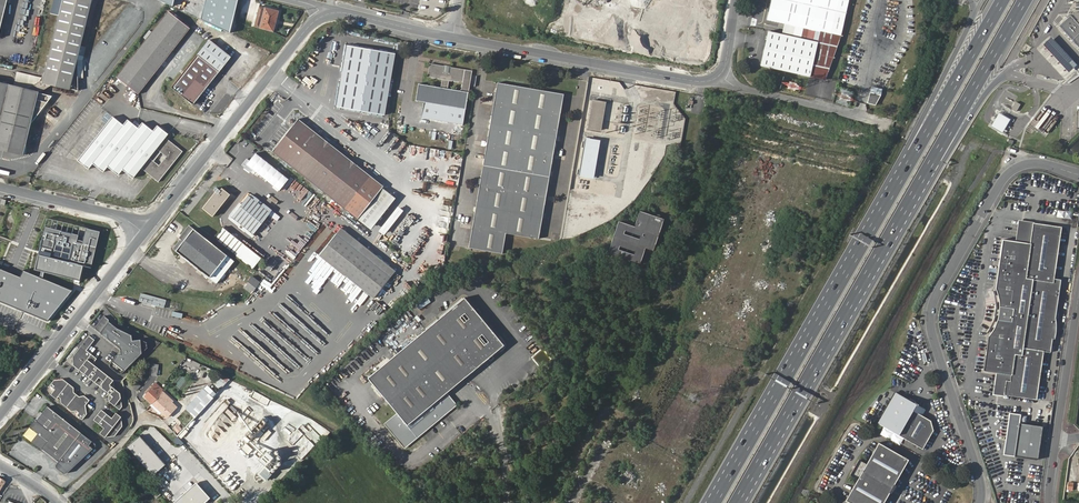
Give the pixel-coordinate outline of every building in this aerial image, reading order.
[(1,41),(11,0),(0,0),(0,41),(1,41)] [(48,71),(44,78),(42,82),(53,84),(80,91),(80,78),(79,61),(80,57),(83,47),(93,4),(96,0),(65,0),(48,71)] [(175,4),(187,9),(190,1),(189,0),(177,0),(175,4)] [(782,34),(768,31),(760,68),(811,80),(821,82),(841,38),(849,0),(773,0),(768,21),(784,24),(794,26),(792,36),(782,34)] [(260,6),(255,26),(273,31),(278,10),(260,6)] [(139,93),(191,28),(169,12),(118,77),(139,93)] [(1058,26),(1060,28),(1064,32),(1077,47),(1078,49),(1078,25),(1070,15),(1058,26)] [(784,24),(782,34),(792,36),(794,26),(784,24)] [(237,27),(234,33),(251,41),(254,34),(237,27)] [(211,40),(174,86),(194,102),(231,57),(211,40)] [(395,58),(348,48),(336,110),(384,119),(395,58)] [(422,118),(464,124),(472,69),(430,63),(428,77),(442,79),(441,86),(419,83),(416,100),(424,101),(422,118)] [(44,78),(26,89),(39,93),(53,84),(42,82),(44,78)] [(29,156),(28,143),(33,123),(54,96),(39,93),(26,89),(0,83),(0,149),(29,156)] [(497,85),(467,250),(500,255),(504,235),(537,241),(562,96),(497,85)] [(882,89),(872,87),(867,103),(875,105),(881,95),(882,89)] [(1007,92),(1002,103),(1011,107),(1016,96),(1007,92)] [(594,100),(589,128),(602,130),(607,102),(594,100)] [(158,182),(182,151),(166,137),(168,134),(157,125),(152,130),(143,122),(139,128),(128,119),(123,125),(96,103),(61,146),(89,168),(93,163),(103,172),(108,166),(119,175),(122,170),(133,178),(140,168),(158,182)] [(1011,120),(999,113),(991,127),(1003,133),(1011,120)] [(348,212),(370,184),(319,143),(324,137),(304,121),(278,155),(348,212)] [(319,143),(370,184),(376,178),(324,137),(319,143)] [(1050,149),(1049,145),(1055,144),(1054,137),(1044,138),(1046,150),(1050,149)] [(594,179),(599,142),(586,140),(581,178),(594,179)] [(232,159),(238,152),(231,146),(225,153),(232,159)] [(51,165),(60,154),(53,149),(45,160),(51,165)] [(290,178),(256,152),(246,164),(280,190),(290,178)] [(383,188),(375,181),(350,212),(358,219),(383,188)] [(215,195),(204,208),(215,216),(232,195),(224,189),(217,197),(215,195)] [(1021,202),(1031,203),(1032,190),(1022,189),(1021,202)] [(251,196),(233,217),(256,235),(273,214),(251,196)] [(1057,217),(1072,219),(1073,211),(1058,210),(1057,217)] [(619,221),(608,253),(640,264),(645,248),(653,251),(663,219),(640,211),(634,227),(619,221)] [(1017,219),(1014,242),(1030,244),(1033,223),(1035,223),(1034,222),(1017,219)] [(998,316),(997,320),(995,326),(992,332),(988,336),(983,371),(995,372),(1010,375),(1009,381),(1005,380),(1003,395),(1006,395),(1036,399),(1043,352),(1050,352),(1052,339),(1053,337),(1055,333),(1055,318),(1060,280),(1053,279),(1061,227),(1035,223),(1033,223),(1030,244),(1014,242),(1002,240),(995,288),(997,293),(999,299),(999,306),(999,311),(998,316)] [(178,251),(218,283),(236,261),(192,225),(181,238),(184,240),(176,248),(179,250),(178,251)] [(94,270),(102,231),(88,228),(84,244),(79,242),(80,235),(46,227),(36,271),(83,281),(86,268),(94,270)] [(217,238),(255,269),(263,259),(225,228),(217,238)] [(320,256),(375,301),(393,279),(338,234),(320,256)] [(0,269),(0,301),(48,321),(73,291),(23,270),(20,277),(0,269)] [(251,275),(243,288),(252,294),(260,280),(251,275)] [(164,308),(167,300),(141,292),(139,300),(164,308)] [(463,298),(367,378),(397,413),(383,424),(406,449),(457,406),(446,393),(503,345),(463,298)] [(120,350),(109,364),(109,367),(118,374),(121,374),(147,348),(147,343),(140,340),(132,341),(132,335),(117,328),(109,321),(109,319),(105,315),(95,328),(120,348),(120,350)] [(112,399),(122,408),(125,404),(123,391),(118,387),(116,378),(95,362),(96,360),(99,356),(89,348),(97,338),(92,333),(75,355),(76,364),(87,372),(98,380),(101,375),(106,379),(104,382),(105,386),(113,393),(111,394),(112,399)] [(1010,375),(995,372),(992,395),(1006,397),(1006,395),(1003,395),(1005,380),(1009,381),(1010,375)] [(63,396),(63,401),(74,410),(79,409),(82,411),(80,413),(85,417),(89,412),(88,403),(92,398),(87,393),(82,394),(76,390),(76,385),(65,377),(56,378),(52,383),(57,387),(53,393),(59,397),(61,394),(63,396)] [(153,387),(151,388),(153,390),(154,388),(159,392),(162,395),(165,391),(164,391),(165,389),(162,386),(156,381),(152,386),(153,387)] [(203,386),(185,406),(195,415),(213,396),(203,386)] [(145,396),(151,402),(159,392),(154,388),(153,390),(151,388),(145,396)] [(159,392),(151,402),(166,417),(175,407),(173,405),(177,401),(181,405),(187,399),(183,395),(182,397),(179,393),(177,395),(171,389),(168,392),(170,393),(165,397),(162,395),(159,392)] [(254,391),(251,397),(259,401),(262,395),(254,391)] [(923,418),(913,413),(917,406),(896,394),(878,425),(923,452),(934,433),(932,423),(923,418)] [(222,412),(228,403),(225,401),(219,409),(222,412)] [(25,434),(59,461),(83,432),(50,405),(39,419),(38,418),(29,428),(28,427),(26,431),(27,432),(25,434)] [(927,412),(917,406),(913,413),(923,418),(927,412)] [(106,426),(102,431),(108,435),(117,434),(125,424),(123,415),(118,411),(114,415),(109,412),(104,408),(96,418),(101,422),(106,426)] [(376,414),(382,420),(385,417),(379,411),(376,414)] [(991,421),(1000,422),(1001,413),(991,412),(991,421)] [(1043,427),(1019,423),(1020,414),(1009,413),(1003,453),(1039,458),(1043,427)] [(208,435),(220,441),(232,420),(220,414),(208,435)] [(895,484),(909,460),(878,443),(865,465),(859,462),(851,476),(857,480),(845,500),(850,502),(884,502),(890,493),(895,484)] [(241,449),(248,454),(252,449),(245,444),(241,449)] [(264,451),(260,457),(267,462),(271,457),(264,451)] [(272,472),(263,464),(258,470),(266,478),(272,472)]
